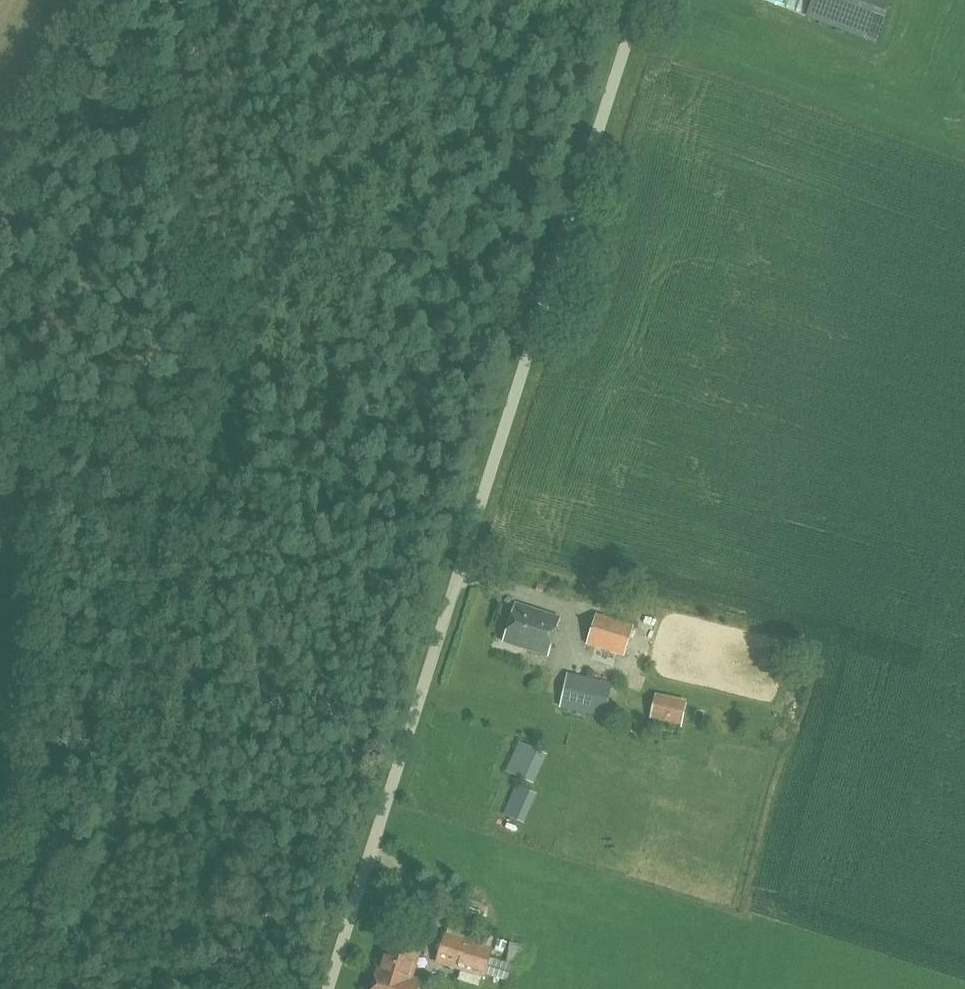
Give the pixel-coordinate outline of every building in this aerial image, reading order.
[(805,17),(876,44),(891,2),(887,0),(812,0),(805,17)] [(547,656),(560,618),(515,604),(503,642),(547,656)] [(624,657),(634,626),(596,614),(586,644),(624,657)] [(605,719),(612,684),(567,674),(559,708),(605,719)] [(660,704),(658,721),(692,724),(694,708),(660,704)] [(528,781),(541,751),(518,742),(505,771),(528,781)] [(524,823),(537,794),(516,785),(503,814),(524,823)] [(484,978),(484,975),(492,949),(446,934),(437,963),(460,970),(457,980),(479,986),(481,977),(484,978)] [(520,964),(523,945),(510,942),(507,963),(520,964)] [(422,980),(414,977),(420,954),(384,943),(370,988),(419,988),(422,980)]
